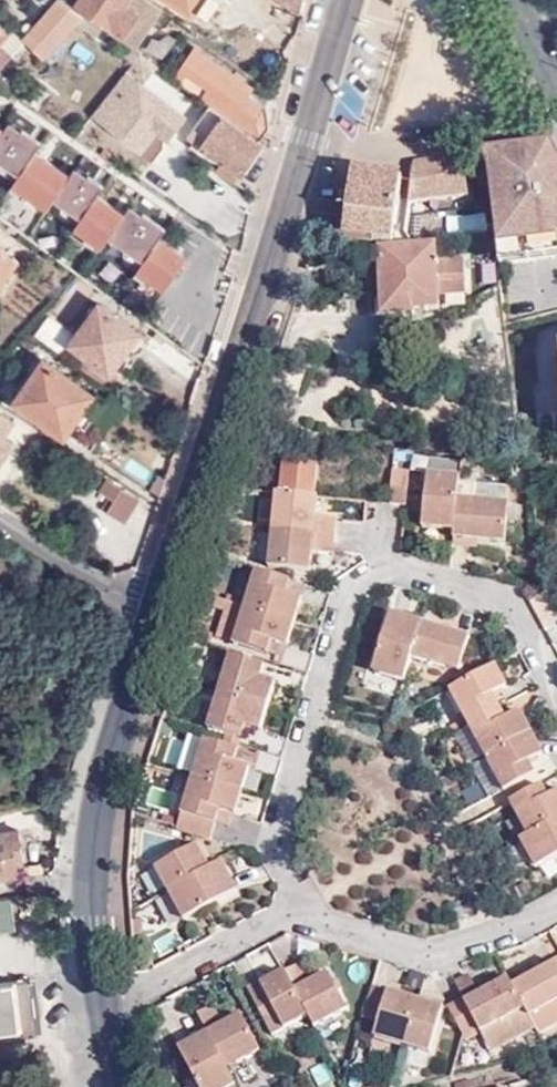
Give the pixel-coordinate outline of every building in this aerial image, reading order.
[(56,0),(20,40),(19,41),(23,45),(36,56),(68,22),(89,36),(95,28),(56,0)] [(164,15),(142,0),(79,0),(75,5),(137,50),(164,15)] [(191,18),(198,10),(211,18),(224,0),(166,0),(191,18)] [(300,13),(304,0),(283,0),(300,13)] [(20,40),(11,32),(6,38),(0,45),(0,49),(11,58),(23,45),(19,41),(20,40)] [(11,58),(0,49),(0,70),(11,58)] [(196,51),(174,84),(207,107),(255,141),(266,126),(268,112),(249,98),(252,91),(196,51)] [(144,86),(156,71),(139,59),(93,117),(141,154),(158,132),(170,141),(187,121),(144,86)] [(233,186),(262,146),(255,141),(207,107),(185,138),(221,165),(216,175),(233,186)] [(126,193),(135,182),(113,167),(99,184),(33,133),(19,154),(37,168),(10,207),(21,215),(33,223),(80,257),(126,193)] [(485,153),(483,153),(487,167),(495,246),(556,240),(556,156),(553,146),(535,148),(485,153)] [(469,199),(463,159),(415,166),(411,205),(469,199)] [(344,238),(391,247),(402,181),(356,174),(344,238)] [(24,237),(33,223),(21,215),(11,228),(24,237)] [(497,263),(556,257),(556,240),(495,246),(497,263)] [(439,287),(466,286),(465,264),(438,265),(437,249),(380,252),(383,313),(384,328),(418,328),(418,313),(440,313),(440,297),(439,287)] [(16,264),(0,252),(0,285),(16,264)] [(466,297),(466,286),(439,287),(440,297),(466,297)] [(149,342),(100,307),(70,348),(108,376),(119,363),(129,370),(149,342)] [(176,346),(172,344),(164,337),(158,344),(170,353),(176,346)] [(104,406),(39,359),(10,399),(65,437),(74,426),(84,435),(104,406)] [(1,438),(12,423),(0,414),(0,440),(1,438)] [(0,459),(12,444),(1,438),(0,440),(0,459)] [(473,460),(462,458),(461,470),(472,471),(473,460)] [(283,465),(280,494),(315,498),(318,468),(283,465)] [(409,475),(392,474),(390,505),(406,507),(409,475)] [(422,528),(455,532),(460,483),(460,480),(427,477),(422,528)] [(136,501),(109,482),(98,497),(112,507),(107,513),(120,523),(136,501)] [(475,502),(476,485),(460,483),(455,539),(505,544),(508,505),(475,502)] [(275,494),(272,531),(336,538),(338,520),(316,517),(318,498),(315,498),(280,494),(275,494)] [(336,538),(272,531),(269,568),(310,572),(312,552),(334,554),(336,538)] [(256,573),(245,608),(296,622),(302,600),(287,596),(290,583),(256,573)] [(287,596),(302,600),(305,587),(290,583),(287,596)] [(227,642),(237,605),(223,601),(213,638),(227,642)] [(296,622),(245,608),(234,644),(269,655),(272,640),(288,647),(296,622)] [(412,660),(422,626),(390,617),(373,674),(405,684),(412,660)] [(469,641),(422,626),(412,660),(459,673),(469,641)] [(272,640),(269,655),(284,660),(288,647),(272,640)] [(230,656),(220,694),(269,708),(276,685),(261,681),(265,667),(230,656)] [(506,690),(494,668),(448,693),(464,722),(466,727),(499,709),(493,697),(506,690)] [(269,708),(220,694),(208,730),(242,741),(246,728),(263,733),(269,708)] [(505,722),(499,709),(466,727),(485,761),(486,760),(530,736),(519,715),(505,722)] [(452,735),(466,727),(464,722),(449,731),(452,735)] [(187,769),(195,741),(171,735),(164,763),(187,769)] [(533,776),(526,764),(540,756),(530,736),(486,760),(503,792),(533,776)] [(206,742),(195,778),(245,794),(252,770),(235,765),(239,752),(206,742)] [(503,792),(486,760),(485,761),(473,767),(490,799),(503,792)] [(184,816),(217,826),(222,812),(235,816),(238,817),(245,794),(195,778),(184,816)] [(556,822),(556,795),(547,800),(541,787),(509,804),(528,838),(556,822)] [(217,826),(230,830),(235,816),(222,812),(217,826)] [(184,816),(180,829),(179,832),(212,842),(217,826),(184,816)] [(528,838),(520,843),(536,872),(556,860),(556,822),(528,838)] [(17,876),(15,866),(14,855),(23,854),(19,831),(0,834),(0,879),(17,876)] [(158,870),(171,893),(212,871),(198,848),(158,870)] [(14,855),(15,866),(24,864),(23,854),(14,855)] [(240,896),(223,865),(212,871),(171,893),(187,924),(240,896)] [(11,898),(0,900),(0,935),(16,933),(11,898)] [(476,920),(473,910),(457,912),(460,924),(476,920)] [(531,975),(533,977),(556,965),(556,960),(531,975)] [(533,977),(514,987),(530,1017),(556,1003),(556,965),(533,977)] [(310,1018),(316,1030),(348,1012),(327,976),(318,981),(311,984),(306,975),(300,966),(285,975),(310,1018)] [(311,984),(318,981),(312,971),(306,975),(311,984)] [(273,1037),(310,1018),(285,975),(263,987),(261,983),(248,991),(273,1037)] [(455,985),(463,1001),(465,1003),(483,993),(474,975),(455,985)] [(493,1054),(537,1029),(534,1023),(530,1017),(514,987),(509,979),(483,993),(465,1003),(479,1030),(493,1054)] [(28,983),(15,985),(20,1038),(35,1037),(28,983)] [(20,1038),(15,985),(0,986),(0,1040),(20,1038)] [(375,1037),(405,1047),(418,1003),(373,989),(364,1021),(378,1026),(375,1037)] [(449,1009),(465,1038),(479,1030),(465,1003),(463,1001),(449,1009)] [(418,1003),(405,1047),(430,1055),(443,1011),(418,1003)] [(534,1023),(551,1014),(556,1026),(556,1003),(530,1017),(534,1023)] [(214,1008),(199,1017),(209,1035),(228,1070),(262,1053),(243,1017),(225,1027),(214,1008)] [(228,1070),(209,1035),(182,1050),(202,1086),(236,1086),(228,1070)]
